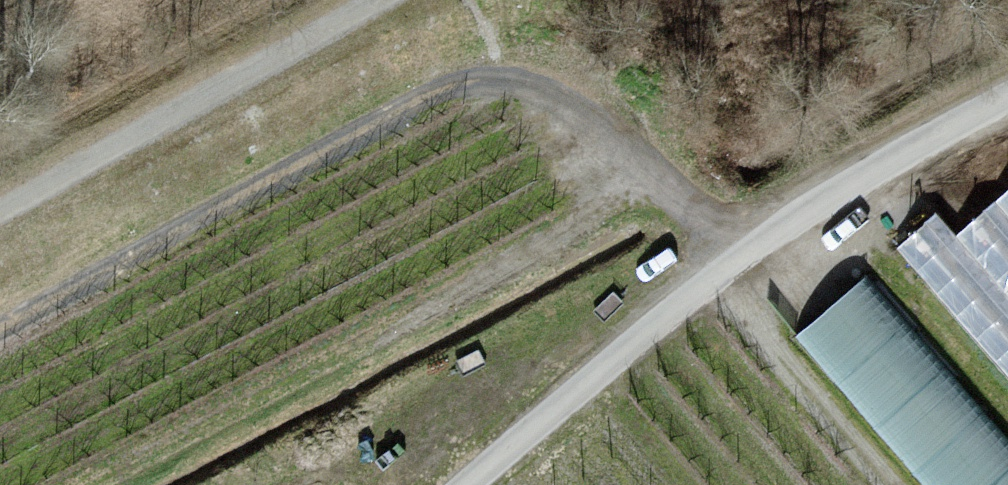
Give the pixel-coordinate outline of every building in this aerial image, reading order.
[(896,244),(1007,371),(1007,172),(896,244)] [(797,326),(932,484),(1007,484),(1007,431),(868,266),(797,326)]
